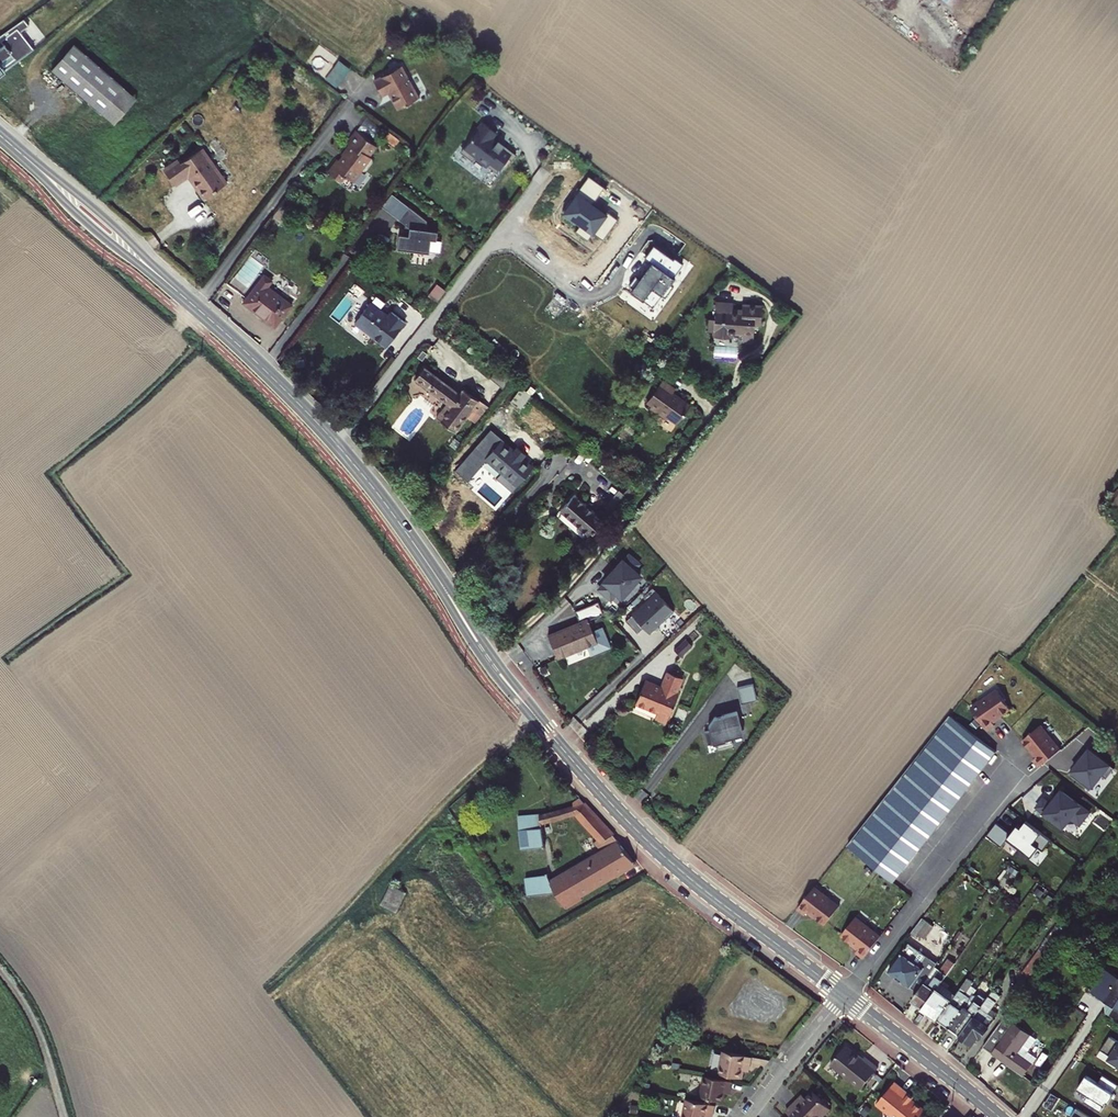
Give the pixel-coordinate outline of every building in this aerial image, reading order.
[(59,0),(54,0),(51,2),(58,11),(64,6),(59,0)] [(17,24),(21,29),(27,24),(24,19),(17,24)] [(35,47),(21,29),(17,24),(0,36),(0,75),(35,47)] [(73,42),(50,69),(100,112),(123,86),(73,42)] [(327,77),(338,86),(352,68),(341,59),(327,77)] [(382,98),(388,94),(398,112),(418,101),(400,69),(374,84),(382,98)] [(100,112),(113,123),(136,96),(123,86),(100,112)] [(499,134),(487,126),(464,155),(503,179),(520,159),(493,141),(499,134)] [(346,145),(348,147),(341,156),(343,158),(339,163),(336,160),(326,173),(339,183),(344,177),(352,183),(360,172),(364,171),(370,163),(370,158),(368,156),(376,147),(356,131),(350,139),(346,145)] [(339,156),(336,160),(339,163),(343,158),(341,156),(348,147),(346,145),(339,155),(339,156)] [(199,149),(179,164),(176,160),(161,172),(173,187),(186,177),(190,183),(192,182),(196,187),(194,189),(203,199),(225,183),(199,149)] [(566,184),(576,172),(564,163),(554,174),(566,184)] [(576,172),(566,184),(583,197),(593,185),(576,172)] [(408,212),(396,223),(402,231),(401,238),(396,238),(395,252),(426,255),(428,241),(433,241),(434,232),(423,232),(426,223),(408,212)] [(682,268),(653,247),(643,262),(656,271),(648,283),(636,277),(630,286),(635,288),(631,295),(652,311),(682,268)] [(293,304),(268,285),(272,280),(265,275),(243,302),(275,327),(293,304)] [(436,278),(434,281),(446,290),(447,288),(436,278)] [(435,303),(446,290),(434,281),(423,294),(435,303)] [(447,291),(446,290),(435,303),(437,305),(447,291)] [(391,311),(388,315),(371,302),(356,322),(387,347),(406,323),(391,311)] [(732,304),(714,303),(713,320),(708,320),(707,332),(712,333),(712,337),(729,338),(729,337),(732,334),(741,335),(741,337),(752,338),(753,325),(759,326),(760,307),(741,305),(740,309),(740,313),(731,312),(731,309),(732,304)] [(501,365),(491,378),(502,387),(509,378),(512,374),(501,365)] [(464,388),(460,393),(425,368),(416,379),(449,403),(438,418),(455,432),(475,406),(476,407),(479,403),(478,402),(479,400),(464,388)] [(504,389),(511,379),(509,378),(502,387),(504,389)] [(662,379),(646,401),(651,405),(649,407),(665,419),(667,416),(676,423),(689,405),(672,393),(675,389),(662,379)] [(520,408),(531,394),(522,387),(512,401),(520,408)] [(534,396),(531,394),(520,408),(523,410),(534,396)] [(629,396),(624,401),(628,405),(633,399),(629,396)] [(504,442),(505,441),(491,428),(479,442),(491,453),(487,459),(517,484),(532,466),(504,442)] [(1104,512),(1117,524),(1117,494),(1104,512)] [(589,535),(603,519),(575,495),(562,510),(589,535)] [(623,560),(603,581),(605,583),(599,589),(611,600),(616,593),(623,599),(629,592),(628,590),(640,576),(634,570),(639,564),(630,555),(624,561),(623,560)] [(632,615),(648,633),(664,620),(665,621),(674,612),(656,593),(632,615)] [(603,600),(576,611),(580,622),(549,635),(557,658),(600,641),(594,627),(596,626),(593,618),(608,612),(603,600)] [(670,670),(664,685),(648,678),(638,702),(660,711),(658,718),(668,722),(681,692),(680,691),(686,677),(684,676),(675,672),(670,670)] [(755,682),(739,687),(743,701),(759,697),(755,682)] [(998,690),(972,708),(987,731),(995,725),(994,724),(993,722),(1011,710),(998,690)] [(710,730),(705,731),(709,744),(718,742),(720,748),(735,743),(733,737),(735,736),(734,733),(744,730),(737,710),(717,716),(710,730)] [(849,848),(893,882),(996,751),(952,717),(849,848)] [(1062,749),(1041,725),(1023,741),(1032,750),(1037,757),(1036,758),(1034,760),(1041,767),(1062,749)] [(1081,760),(1070,774),(1090,791),(1102,775),(1107,779),(1115,768),(1088,748),(1080,759),(1081,760)] [(1071,818),(1082,825),(1093,809),(1060,786),(1042,812),(1065,827),(1071,818)] [(574,805),(581,813),(601,837),(603,841),(613,833),(585,801),(574,805)] [(565,820),(581,813),(574,805),(561,808),(565,820)] [(566,823),(565,820),(561,808),(554,810),(524,820),(529,873),(549,870),(545,831),(566,823)] [(1010,833),(996,822),(986,835),(1001,847),(1007,838),(1028,855),(1036,845),(1042,850),(1050,839),(1025,820),(1018,830),(1014,828),(1010,833)] [(619,840),(613,833),(603,841),(610,848),(619,840)] [(603,841),(601,837),(593,842),(599,852),(552,880),(567,906),(583,897),(581,893),(635,860),(627,847),(619,840),(610,848),(603,841)] [(529,894),(552,890),(550,873),(526,877),(529,894)] [(383,904),(400,910),(408,890),(391,884),(383,904)] [(817,887),(800,908),(808,914),(809,913),(810,911),(817,916),(827,925),(842,906),(817,887)] [(856,952),(863,958),(880,937),(856,917),(841,935),(851,944),(858,949),(857,950),(856,952)] [(923,942),(934,926),(923,918),(911,934),(923,942)] [(1048,937),(1058,944),(1065,932),(1056,925),(1048,937)] [(967,947),(972,940),(962,934),(958,941),(967,947)] [(911,986),(931,958),(910,943),(890,970),(911,986)] [(936,966),(913,999),(924,1007),(937,988),(947,974),(957,961),(952,957),(942,971),(936,966)] [(1093,991),(1116,1005),(1109,1015),(1117,1020),(1117,975),(1107,969),(1093,991)] [(951,1026),(963,1009),(958,1005),(978,977),(972,972),(952,999),(939,1018),(951,1026)] [(939,1018),(952,999),(937,988),(924,1007),(939,1018)] [(994,989),(983,1004),(961,1034),(975,1044),(981,1036),(984,1037),(997,1020),(995,1016),(990,1012),(993,1008),(1002,995),(994,989)] [(961,1034),(983,1004),(977,1000),(970,1009),(965,1006),(963,1009),(951,1026),(961,1034)] [(995,1016),(999,1012),(993,1008),(990,1012),(995,1016)] [(1027,1051),(1037,1039),(1005,1016),(983,1046),(1000,1058),(1002,1055),(1011,1062),(1008,1064),(1024,1076),(1037,1058),(1027,1051)] [(1111,1036),(1097,1056),(1116,1068),(1117,1065),(1117,1041),(1111,1036)] [(855,1053),(846,1044),(831,1063),(860,1089),(878,1068),(865,1057),(865,1058),(863,1059),(855,1053)] [(754,1057),(723,1050),(718,1073),(742,1078),(744,1070),(747,1071),(749,1063),(752,1064),(754,1057)] [(865,1058),(857,1051),(855,1053),(863,1059),(865,1058)] [(1008,1064),(1011,1062),(1002,1055),(1000,1058),(1008,1064)] [(1097,1081),(1085,1074),(1077,1087),(1087,1094),(1084,1099),(1100,1109),(1106,1101),(1109,1096),(1110,1097),(1113,1092),(1112,1091),(1111,1091),(1116,1083),(1102,1074),(1097,1081)] [(733,1082),(704,1076),(700,1095),(723,1100),(725,1093),(727,1094),(729,1087),(732,1088),(733,1082)] [(892,1116),(921,1116),(925,1113),(912,1100),(913,1099),(895,1082),(876,1103),(892,1116)] [(798,1098),(787,1109),(795,1116),(822,1116),(832,1108),(813,1090),(806,1097),(802,1101),(798,1098)] [(802,1093),(798,1098),(802,1101),(806,1097),(802,1093)] [(688,1098),(684,1116),(711,1116),(712,1112),(715,1113),(717,1105),(688,1098)] [(1079,1109),(1074,1116),(1092,1116),(1079,1109)]
